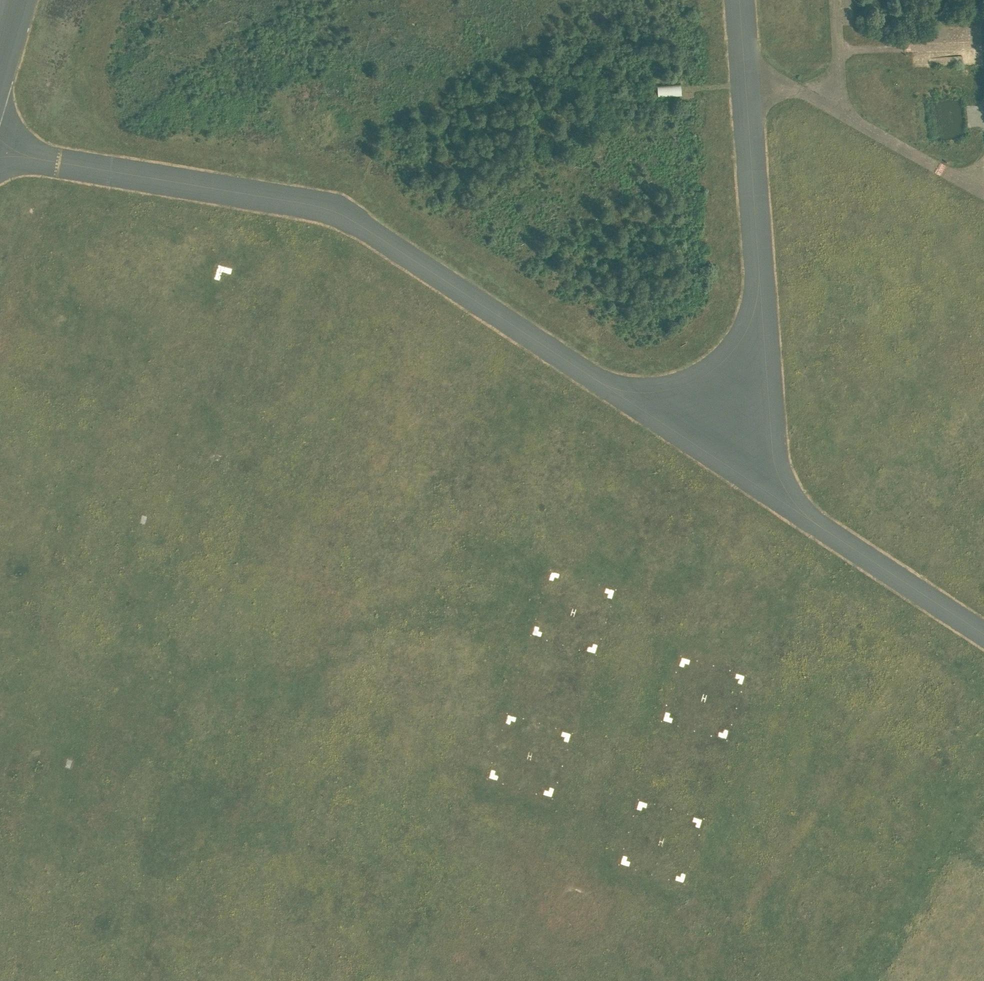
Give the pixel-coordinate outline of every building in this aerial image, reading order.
[(681,83),(657,84),(658,97),(681,96),(681,83)]
